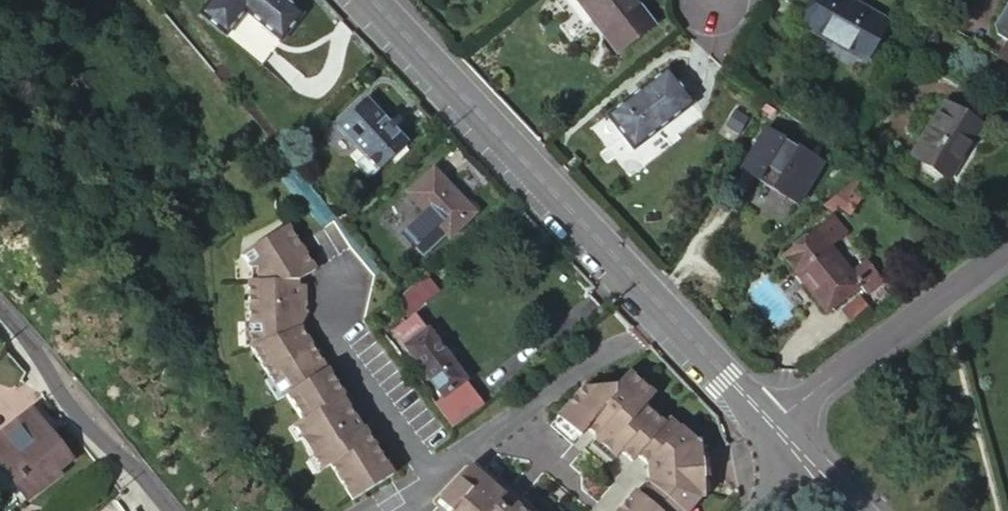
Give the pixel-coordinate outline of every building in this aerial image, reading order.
[(288,14),(275,0),(200,0),(191,9),(214,33),(236,11),(262,39),(274,28),(288,14)] [(587,0),(581,0),(592,20),(597,17),(587,0)] [(630,0),(587,0),(597,17),(592,20),(613,54),(649,32),(630,0)] [(805,32),(865,68),(888,31),(835,0),(824,0),(805,32)] [(294,20),(288,14),(274,28),(262,39),(268,44),(294,20)] [(1007,46),(1007,19),(999,34),(1001,42),(1007,46)] [(998,63),(1007,69),(1007,48),(998,63)] [(670,70),(613,117),(640,150),(697,102),(670,70)] [(407,143),(364,98),(333,128),(376,173),(407,143)] [(976,129),(942,108),(911,160),(946,181),(976,129)] [(768,128),(758,145),(744,168),(759,177),(800,202),(825,161),(768,128)] [(475,214),(433,169),(406,195),(447,239),(475,214)] [(849,179),(847,181),(855,187),(862,175),(858,171),(849,179)] [(862,175),(855,187),(867,195),(873,187),(862,175)] [(847,181),(826,199),(840,208),(842,204),(847,198),(859,207),(867,195),(855,187),(847,181)] [(847,198),(842,204),(855,213),(859,207),(847,198)] [(321,258),(293,215),(247,244),(255,256),(262,256),(263,269),(254,269),(257,337),(288,385),(293,383),(308,408),(299,415),(327,459),(336,453),(358,488),(398,463),(369,415),(366,416),(347,386),(349,384),(340,370),(306,316),(315,301),(309,297),(310,295),(310,293),(309,274),(298,273),(321,258)] [(868,285),(881,274),(883,272),(873,260),(858,273),(836,247),(842,242),(841,241),(850,232),(838,218),(790,258),(804,274),(810,269),(828,291),(823,296),(836,312),(868,285)] [(842,242),(836,247),(858,273),(873,260),(850,232),(841,241),(842,242)] [(828,291),(810,269),(804,274),(823,296),(828,291)] [(881,274),(868,285),(875,293),(890,280),(883,272),(881,274)] [(405,347),(428,330),(414,313),(392,329),(405,347)] [(405,347),(461,421),(484,404),(434,338),(428,330),(405,347)] [(628,374),(616,387),(587,375),(561,405),(584,424),(591,416),(601,425),(599,428),(620,445),(625,440),(637,449),(642,443),(652,452),(653,471),(643,483),(640,480),(619,503),(621,506),(616,510),(690,510),(704,495),(702,473),(701,448),(670,420),(665,425),(645,408),(655,396),(628,374)] [(0,471),(46,434),(26,410),(0,433),(0,471)] [(0,471),(24,500),(70,463),(46,434),(0,471)] [(519,493),(517,496),(507,487),(509,484),(474,454),(443,490),(454,500),(452,502),(463,510),(540,510),(519,493)]
